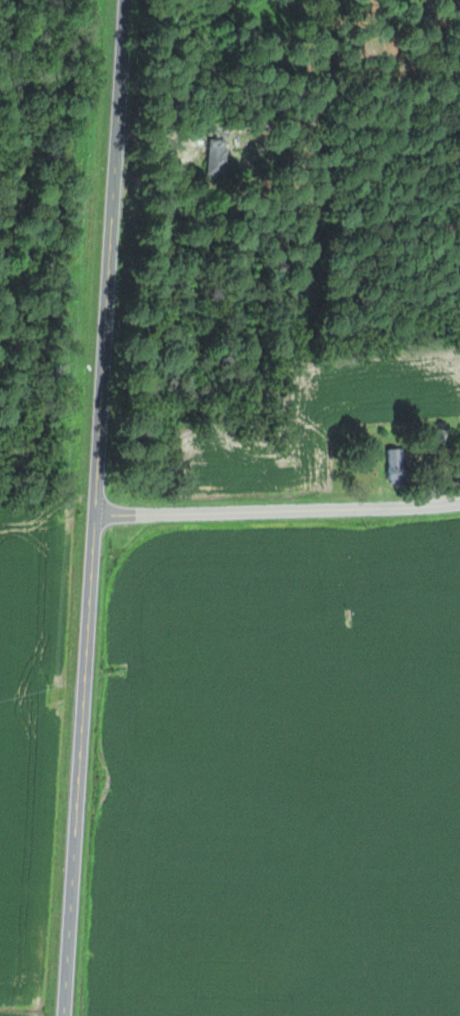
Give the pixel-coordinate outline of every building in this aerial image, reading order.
[(230,139),(210,139),(210,177),(230,177),(230,139)] [(391,449),(392,483),(409,483),(408,449),(391,449)]
